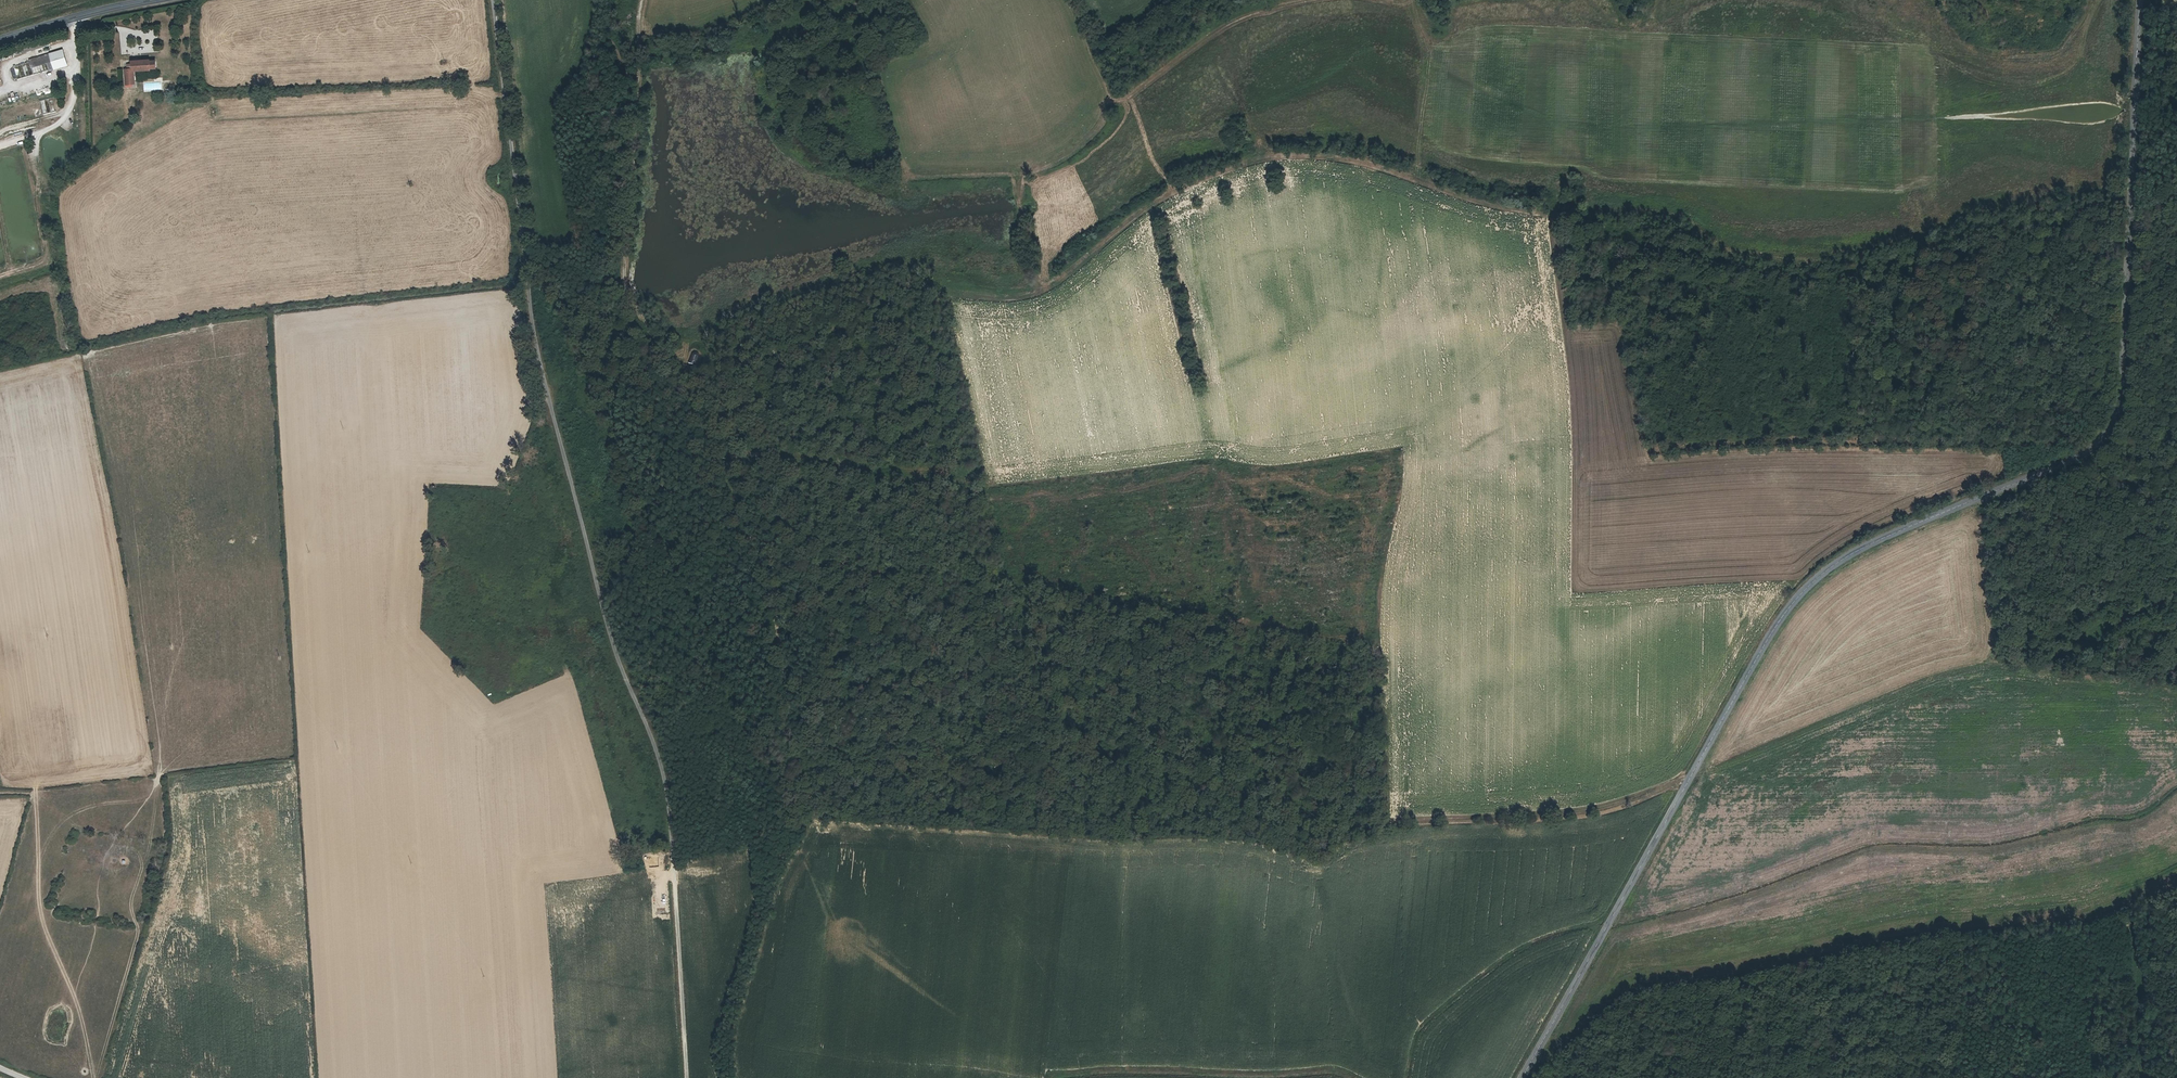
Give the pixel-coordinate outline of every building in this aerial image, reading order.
[(42,63),(44,70),(45,70),(48,78),(56,75),(51,60),(42,63)] [(10,68),(13,79),(28,75),(25,63),(10,68)] [(44,70),(42,63),(29,66),(32,75),(44,70)] [(134,77),(134,79),(151,78),(151,77),(157,76),(156,69),(150,70),(150,68),(133,69),(133,74),(128,75),(128,78),(134,77)] [(134,77),(128,78),(125,78),(126,93),(135,92),(134,79),(134,77)] [(143,91),(161,90),(161,81),(143,82),(143,91)] [(694,362),(689,361),(687,363),(684,374),(691,375),(694,362)]
